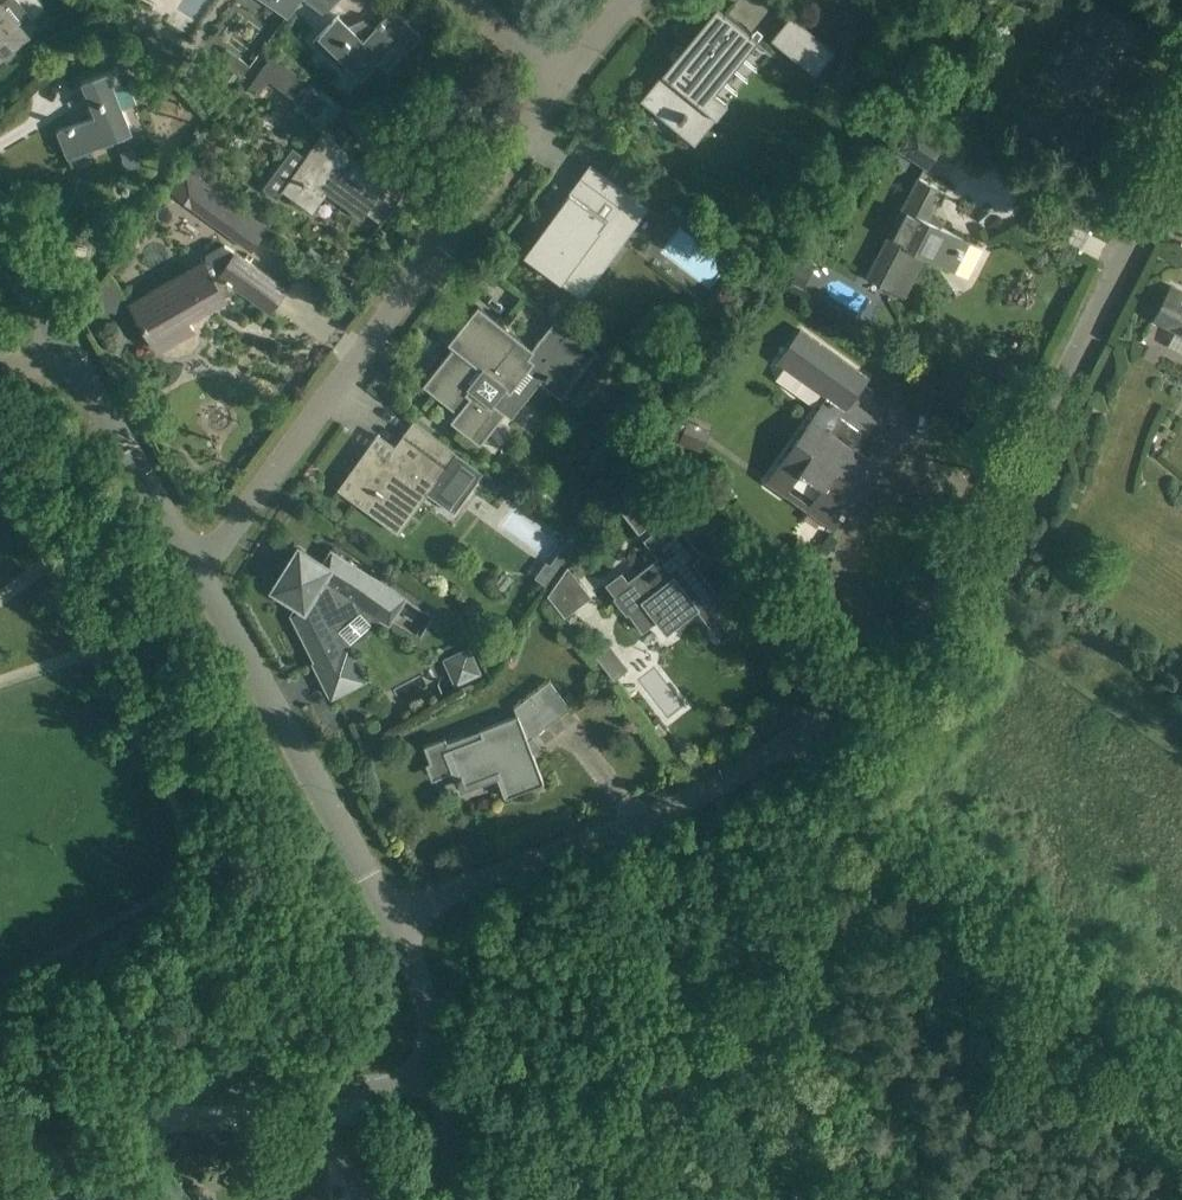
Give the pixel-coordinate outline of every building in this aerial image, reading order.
[(27,36),(21,27),(28,21),(28,15),(17,0),(7,0),(2,4),(0,2),(0,58),(2,56),(6,62),(20,51),(15,45),(27,36)] [(287,16),(298,0),(266,0),(287,16)] [(324,13),(337,0),(306,0),(324,13)] [(1136,24),(1090,1),(1079,22),(1085,25),(1062,73),(1101,93),(1136,24)] [(722,11),(675,68),(669,64),(640,99),(641,100),(646,94),(679,120),(674,127),(695,143),(718,114),(699,98),(752,33),(739,22),(717,4),(716,6),(722,11)] [(321,33),(313,41),(325,53),(342,69),(348,62),(362,75),(398,39),(410,26),(393,10),(377,26),(368,17),(354,32),(338,16),(321,33)] [(835,51),(790,15),(770,40),(815,76),(835,51)] [(227,48),(223,54),(234,63),(230,69),(242,77),(250,65),(227,48)] [(267,50),(253,69),(298,101),(312,83),(267,50)] [(845,65),(835,78),(849,89),(859,77),(845,65)] [(123,86),(116,69),(83,82),(97,116),(58,131),(68,157),(131,132),(114,89),(123,86)] [(298,101),(295,105),(326,128),(343,105),(312,83),(298,101)] [(944,143),(914,123),(897,149),(927,169),(944,143)] [(305,157),(292,148),(263,188),(276,197),(281,190),(293,198),(313,212),(331,187),(381,223),(402,194),(353,157),(354,155),(335,142),(322,133),(305,157)] [(208,153),(201,147),(196,153),(195,152),(185,164),(199,174),(208,163),(203,159),(208,153)] [(676,203),(617,160),(606,175),(665,219),(676,203)] [(249,247),(266,225),(184,164),(168,186),(249,247)] [(640,220),(581,176),(562,202),(569,206),(530,259),(582,298),(583,297),(575,291),(613,239),(621,245),(640,220)] [(982,248),(928,220),(943,190),(917,177),(865,276),(891,289),(912,249),(966,277),(982,248)] [(136,199),(132,206),(132,213),(137,217),(145,215),(150,209),(148,201),(143,198),(136,199)] [(235,253),(225,245),(206,256),(208,260),(131,303),(158,350),(193,330),(187,319),(224,298),(222,296),(239,286),(270,308),(285,287),(236,252),(235,253)] [(786,279),(803,288),(814,269),(798,259),(786,279)] [(1172,286),(1155,320),(1181,334),(1181,291),(1172,286)] [(458,341),(423,385),(449,406),(457,412),(451,421),(480,444),(505,412),(491,402),(503,387),(510,393),(530,367),(539,374),(547,363),(572,383),(597,351),(555,319),(532,349),(478,306),(456,334),(461,338),(458,341)] [(807,507),(814,512),(833,526),(850,503),(845,500),(852,490),(858,495),(876,469),(879,466),(830,430),(841,415),(867,434),(884,411),(864,397),(854,390),(866,372),(801,326),(778,359),(827,393),(767,479),(786,493),(801,472),(822,487),(807,507)] [(686,422),(673,417),(671,423),(684,428),(678,442),(701,451),(711,429),(687,419),(686,422)] [(454,452),(413,421),(403,436),(407,439),(391,461),(370,447),(340,488),(404,535),(405,534),(390,523),(417,485),(426,491),(442,503),(453,489),(463,497),(482,472),(454,452)] [(622,572),(607,584),(643,630),(657,619),(663,628),(694,604),(722,640),(742,625),(693,562),(702,555),(673,517),(649,536),(666,558),(632,585),(622,572)] [(327,560),(302,544),(274,588),(299,604),(293,614),(317,662),(315,663),(332,697),(366,680),(349,646),(343,649),(331,626),(348,617),(360,597),(391,616),(406,592),(334,548),(327,560)] [(550,564),(538,580),(550,588),(562,573),(550,564)] [(569,566),(548,595),(561,612),(588,591),(569,566)] [(479,672),(468,649),(445,660),(456,683),(479,672)] [(550,681),(526,699),(546,727),(571,708),(550,681)] [(445,737),(424,746),(430,762),(426,763),(431,778),(456,769),(459,776),(457,777),(460,787),(496,773),(505,797),(544,782),(535,760),(519,715),(518,715),(480,729),(447,742),(445,737)] [(190,1194),(191,1197),(193,1199),(213,1199),(214,1199),(213,1196),(206,1186),(204,1185),(202,1184),(199,1184),(197,1184),(195,1185),(192,1187),(191,1189),(190,1192),(190,1194)]
